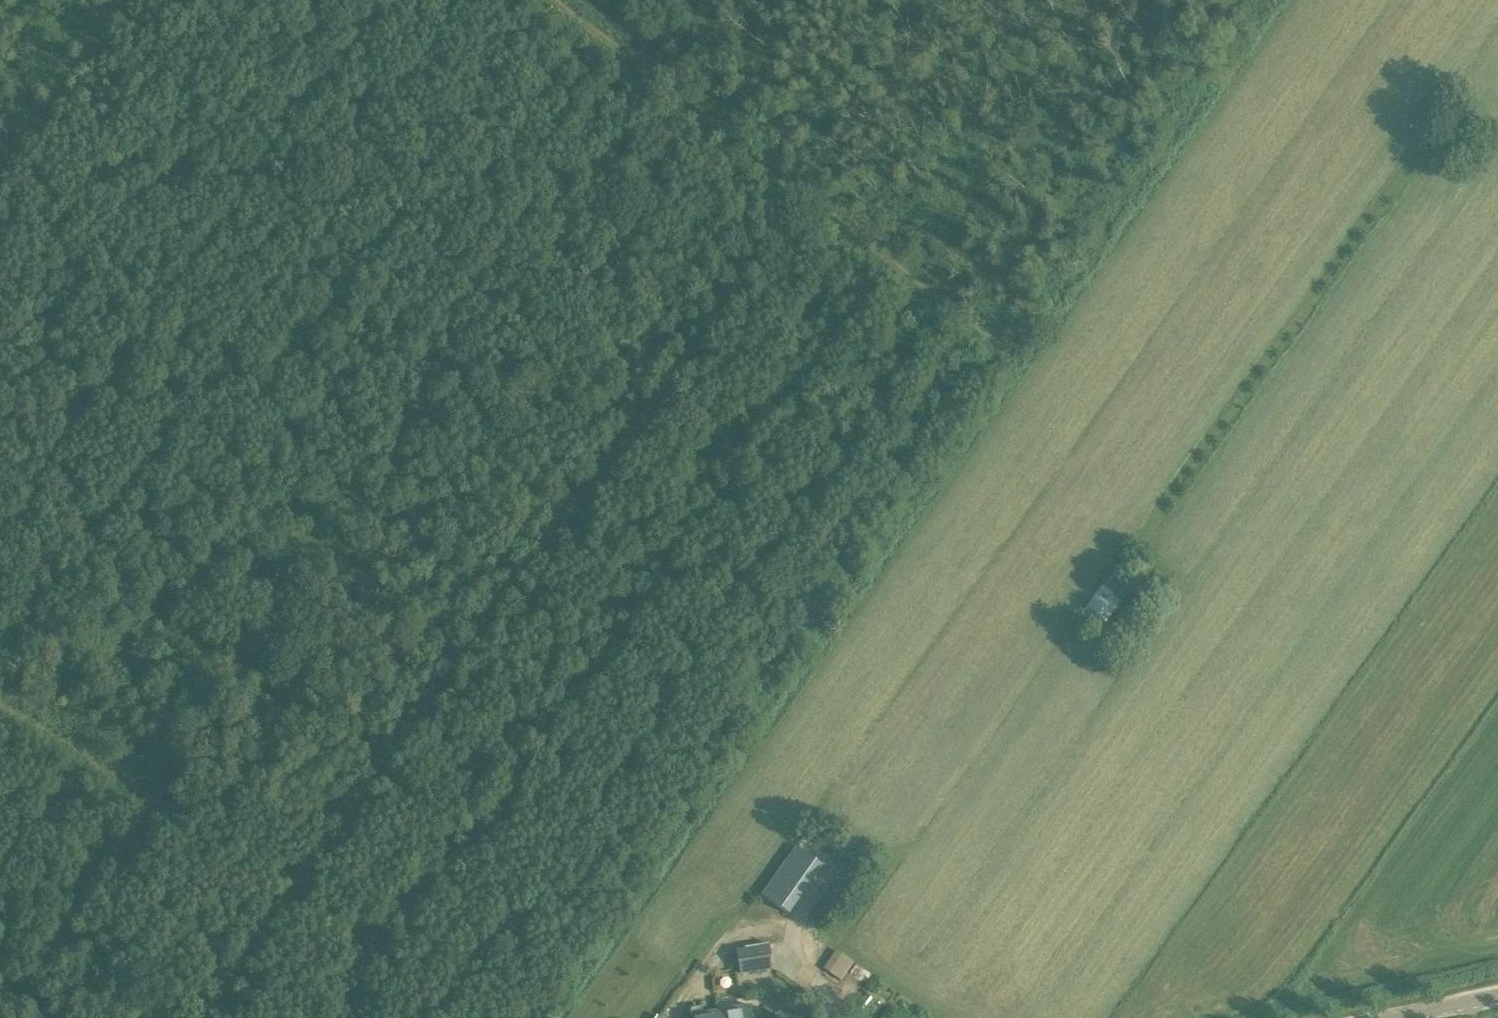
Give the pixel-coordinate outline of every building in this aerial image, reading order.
[(1095,603),(1108,613),(1123,597),(1111,586),(1095,603)] [(795,846),(761,894),(788,914),(823,865),(795,846)] [(739,974),(772,969),(768,944),(736,948),(739,974)] [(833,947),(817,970),(837,985),(854,962),(833,947)] [(717,1009),(719,1017),(752,1017),(750,1004),(717,1009)] [(690,1008),(692,1017),(719,1017),(717,1009),(702,1011),(701,1006),(690,1008)]
